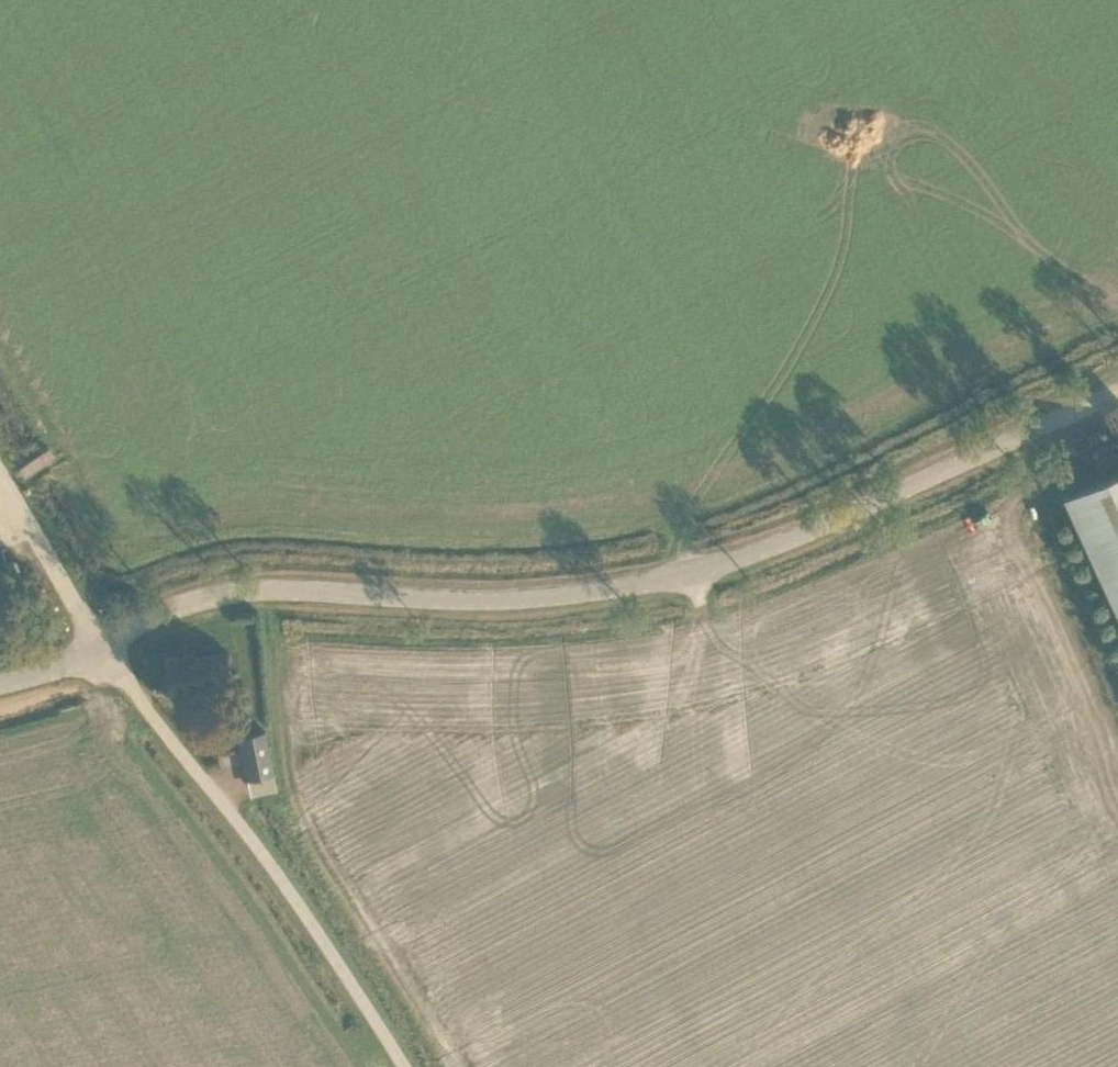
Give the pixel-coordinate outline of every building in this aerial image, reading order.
[(1065,494),(1117,607),(1117,469),(1065,494)] [(184,688),(185,695),(216,689),(212,669),(230,666),(227,651),(194,657),(193,652),(168,657),(175,690),(184,688)] [(237,735),(251,794),(278,788),(264,729),(237,735)]
